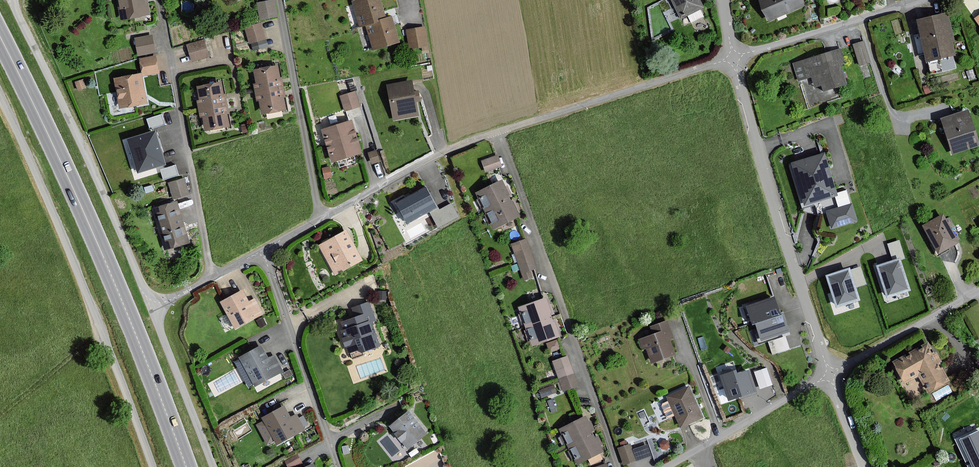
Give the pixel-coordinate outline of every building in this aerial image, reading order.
[(149,14),(146,0),(117,0),(121,20),(149,14)] [(359,27),(366,25),(377,22),(377,21),(386,18),(381,0),(358,0),(352,2),(359,27)] [(679,18),(702,6),(699,0),(670,0),(679,18)] [(769,23),(805,8),(801,0),(759,0),(769,23)] [(277,18),(274,1),(257,4),(260,21),(277,18)] [(947,13),(916,20),(925,62),(954,55),(951,43),(954,43),(947,13)] [(377,21),(377,22),(366,25),(372,50),(399,43),(392,17),(386,18),(377,21)] [(260,23),(244,28),(248,44),(265,39),(260,23)] [(424,27),(406,30),(409,49),(427,46),(424,27)] [(152,35),(135,38),(138,56),(155,53),(152,35)] [(205,41),(187,46),(191,62),(209,58),(205,41)] [(865,42),(854,45),(860,66),(871,63),(865,42)] [(844,63),(840,49),(793,63),(798,81),(811,77),(814,87),(822,85),(824,92),(847,85),(840,65),(844,63)] [(156,57),(139,59),(140,62),(142,74),(115,79),(120,108),(147,103),(143,76),(159,74),(156,57)] [(279,66),(253,70),(257,92),(283,88),(279,66)] [(413,82),(389,87),(396,121),(420,116),(413,82)] [(199,101),(196,102),(198,110),(224,105),(220,83),(196,87),(199,101)] [(261,115),(287,110),(283,88),(257,92),(261,115)] [(361,107),(356,91),(340,96),(345,112),(361,107)] [(228,126),(224,105),(198,110),(199,117),(202,117),(204,131),(228,126)] [(967,111),(940,120),(951,155),(978,147),(967,111)] [(164,124),(162,115),(147,119),(149,129),(164,124)] [(321,131),(326,147),(355,137),(350,122),(321,131)] [(165,164),(155,132),(128,140),(138,172),(165,164)] [(360,153),(355,137),(326,147),(331,162),(360,153)] [(823,155),(791,164),(803,206),(835,196),(823,155)] [(497,156),(482,161),(485,172),(500,167),(497,156)] [(178,175),(175,165),(160,170),(163,179),(178,175)] [(190,196),(186,179),(169,183),(174,200),(190,196)] [(475,193),(484,211),(509,199),(500,181),(475,193)] [(435,208),(424,188),(394,204),(405,224),(429,212),(437,228),(458,217),(450,203),(437,211),(435,208)] [(493,229),(518,217),(509,199),(484,211),(493,229)] [(178,201),(153,209),(166,250),(191,243),(178,201)] [(852,205),(826,211),(831,228),(856,222),(852,205)] [(941,215),(922,226),(938,254),(957,244),(941,215)] [(361,261),(345,231),(319,245),(334,275),(361,261)] [(899,238),(888,240),(891,255),(902,253),(899,238)] [(526,239),(511,244),(524,281),(532,278),(529,271),(536,269),(526,239)] [(909,290),(899,260),(878,267),(887,297),(909,290)] [(859,300),(849,270),(827,277),(837,307),(859,300)] [(247,302),(241,291),(220,302),(234,329),(262,314),(253,299),(247,302)] [(777,308),(774,298),(747,307),(753,325),(756,324),(759,334),(756,334),(759,342),(789,332),(786,322),(783,314),(780,315),(777,308)] [(518,309),(525,327),(550,318),(543,299),(518,309)] [(354,318),(339,323),(345,338),(341,339),(344,347),(346,346),(348,352),(359,348),(361,353),(378,347),(370,323),(375,321),(369,302),(351,308),(354,318)] [(532,346),(557,337),(550,318),(525,327),(532,346)] [(667,321),(642,329),(645,337),(638,339),(642,350),(645,349),(650,363),(675,354),(670,341),(673,340),(667,321)] [(557,337),(547,341),(551,350),(560,346),(557,337)] [(788,349),(785,337),(769,342),(772,354),(788,349)] [(948,381),(927,343),(892,362),(904,384),(919,375),(928,392),(948,381)] [(267,359),(260,346),(239,357),(255,387),(282,373),(273,355),(267,359)] [(568,357),(553,362),(563,391),(578,386),(568,357)] [(771,384),(766,369),(755,372),(760,388),(771,384)] [(755,391),(749,371),(737,375),(736,372),(721,377),(729,400),(755,391)] [(689,387),(668,396),(681,426),(685,425),(702,417),(694,398),(689,387)] [(289,418),(283,407),(261,418),(263,421),(256,425),(267,444),(273,441),(276,445),(304,430),(296,415),(289,418)] [(426,434),(407,411),(388,426),(407,449),(426,434)] [(559,429),(567,447),(593,434),(585,417),(559,429)] [(978,431),(960,440),(973,466),(978,466),(978,434),(978,431)] [(576,464),(602,452),(593,434),(567,447),(576,464)] [(631,444),(620,448),(626,464),(637,460),(631,444)]
